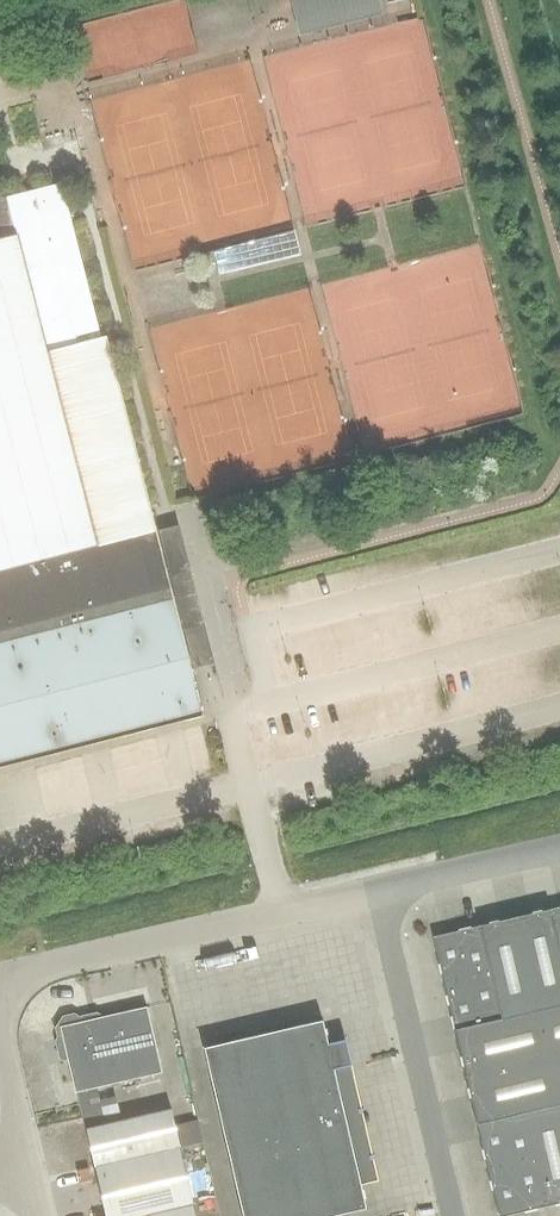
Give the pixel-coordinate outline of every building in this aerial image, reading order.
[(297,21),(298,26),(370,8),(368,0),(292,0),(297,21)] [(204,715),(198,692),(182,628),(194,624),(205,622),(190,564),(167,570),(152,509),(107,335),(101,337),(62,182),(0,198),(0,767),(204,715)] [(550,909),(559,951),(559,907),(550,909)] [(550,909),(515,918),(538,1011),(559,1006),(559,951),(550,909)] [(515,918),(481,926),(492,973),(497,996),(503,1020),(538,1011),(515,918)] [(469,979),(492,973),(481,926),(457,931),(469,979)] [(433,937),(444,984),(469,979),(457,931),(433,937)] [(469,979),(444,984),(450,1008),(497,996),(492,973),(469,979)] [(450,1008),(455,1031),(503,1020),(497,996),(450,1008)] [(82,1015),(78,1016),(73,1013),(63,1016),(60,1020),(58,1021),(62,1035),(58,1036),(56,1040),(60,1057),(63,1058),(67,1057),(75,1091),(162,1071),(146,1005),(83,1020),(82,1015)] [(559,1055),(559,1006),(538,1011),(548,1058),(559,1055)] [(503,1020),(455,1031),(466,1077),(548,1058),(538,1011),(503,1020)] [(204,1048),(226,1141),(273,1130),(262,1083),(333,1067),(322,1020),(204,1048)] [(548,1058),(559,1104),(559,1055),(548,1058)] [(477,1124),(525,1112),(559,1104),(548,1058),(466,1077),(477,1124)] [(262,1083),(273,1130),(344,1113),(333,1067),(262,1083)] [(525,1112),(536,1159),(547,1206),(559,1203),(559,1107),(559,1104),(525,1112)] [(86,1128),(95,1166),(180,1146),(171,1109),(86,1128)] [(488,1170),(512,1164),(536,1159),(525,1112),(477,1124),(488,1170)] [(273,1130),(284,1177),(355,1160),(352,1148),(345,1119),(344,1113),(273,1130)] [(284,1177),(273,1130),(226,1141),(237,1188),(284,1177)] [(150,1211),(193,1201),(180,1146),(95,1166),(107,1215),(151,1215),(150,1211)] [(512,1164),(524,1212),(547,1206),(536,1159),(512,1164)] [(284,1177),(237,1188),(243,1215),(327,1215),(366,1207),(355,1160),(284,1177)] [(499,1215),(505,1215),(510,1215),(524,1212),(512,1164),(488,1170),(497,1207),(499,1215)] [(151,1215),(196,1215),(193,1201),(150,1211),(151,1215)]
